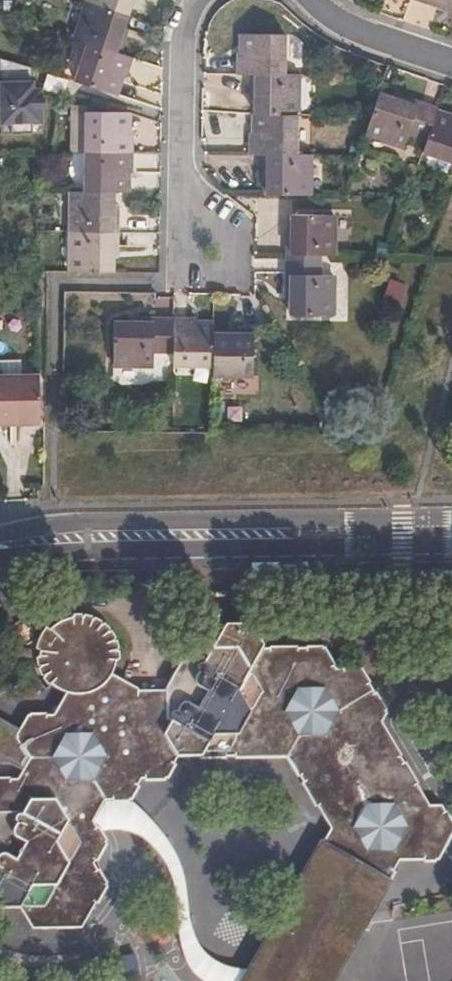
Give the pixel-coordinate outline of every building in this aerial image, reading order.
[(127,14),(132,0),(90,0),(89,2),(127,14)] [(426,6),(444,12),(448,5),(451,6),(451,0),(428,0),(426,6)] [(120,34),(127,14),(89,2),(77,39),(89,43),(120,54),(126,36),(120,34)] [(284,75),(284,35),(246,34),(246,55),(239,56),(239,75),(251,75),(284,75)] [(89,43),(75,82),(114,95),(120,74),(126,76),(132,58),(120,54),(89,43)] [(69,79),(0,58),(0,125),(9,125),(10,135),(31,134),(31,124),(42,124),(42,90),(63,97),(69,79)] [(296,115),(296,75),(284,75),(251,75),(252,95),(257,95),(256,114),(296,115)] [(398,100),(380,95),(373,116),(367,133),(406,146),(410,136),(428,142),(437,115),(439,109),(399,96),(398,100)] [(92,111),(92,152),(137,152),(137,131),(131,131),(131,111),(92,111)] [(295,155),(296,115),(256,114),(256,136),(250,136),(249,154),(265,154),(295,155)] [(437,115),(428,142),(425,152),(451,161),(451,120),(437,115)] [(92,152),(92,192),(119,192),(131,192),(132,171),(137,171),(137,152),(92,152)] [(270,174),(271,195),(309,196),(310,155),(295,155),(265,154),(264,173),(270,174)] [(62,180),(62,160),(43,159),(42,179),(62,180)] [(78,192),(77,231),(124,231),(125,210),(120,210),(119,192),(92,192),(78,192)] [(299,235),(299,255),(334,255),(344,255),(343,216),(303,215),(303,235),(299,235)] [(77,231),(77,271),(118,272),(118,249),(124,249),(124,231),(77,231)] [(334,255),(299,255),(298,295),(303,296),(302,316),(341,318),(342,276),(333,276),(334,255)] [(382,307),(400,312),(407,284),(389,280),(382,307)] [(173,355),(174,319),(135,319),(134,324),(114,324),(112,365),(152,365),(153,355),(173,355)] [(194,320),(174,319),(173,355),(173,365),(216,366),(216,338),(216,325),(194,324),(194,320)] [(216,366),(216,375),(262,376),(263,331),(239,330),(238,338),(216,338),(216,366)] [(8,421),(8,417),(36,416),(35,373),(18,373),(17,356),(0,357),(0,422),(8,421)] [(173,751),(283,748),(330,827),(242,980),(332,980),(397,857),(434,857),(451,826),(440,803),(427,803),(379,719),(383,709),(358,666),(333,667),(320,644),(257,642),(244,620),(195,620),(157,678),(130,676),(107,663),(112,650),(112,634),(104,618),(93,607),(83,603),(73,600),(63,600),(51,605),(42,614),(34,627),(32,642),(36,656),(40,664),(48,673),(54,678),(74,682),(58,710),(31,709),(17,730),(30,753),(17,773),(0,772),(0,903),(19,904),(31,924),(78,924),(103,880),(90,858),(102,838),(91,814),(99,797),(125,796),(137,774),(160,775),(173,751)]
